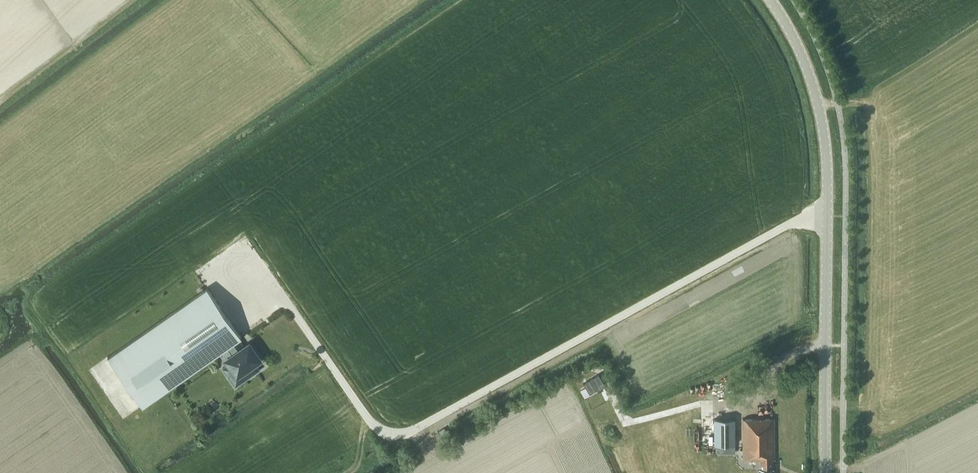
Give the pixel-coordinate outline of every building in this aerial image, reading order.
[(242,338),(207,287),(206,287),(108,356),(143,407),(143,406),(223,350),(229,358),(228,360),(237,373),(245,368),(249,374),(255,369),(252,363),(258,359),(249,345),(244,348),(238,340),(241,337),(241,338),(242,338)] [(598,374),(583,383),(590,394),(605,385),(598,374)] [(609,377),(603,380),(608,391),(615,388),(609,377)] [(735,417),(714,418),(714,445),(735,445),(735,417)] [(775,459),(774,418),(743,418),(743,459),(759,459),(759,467),(759,472),(774,472),(773,467),(773,459),(775,459)]
